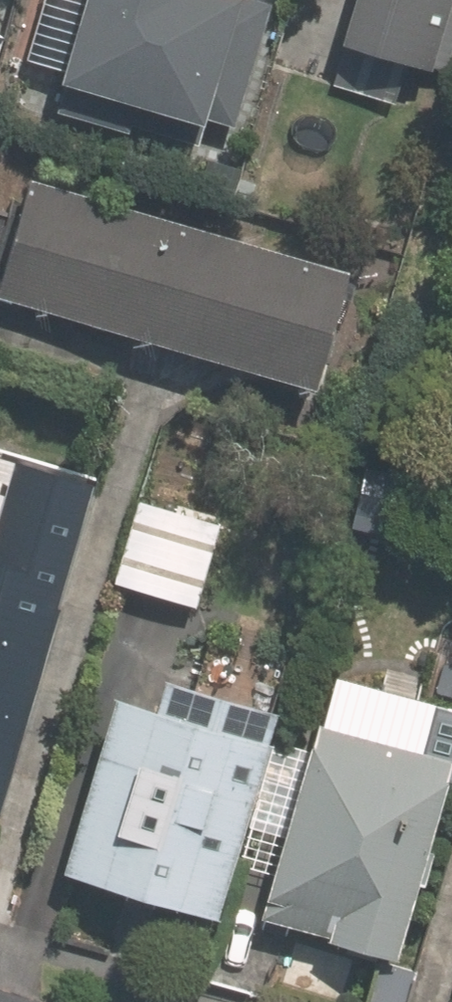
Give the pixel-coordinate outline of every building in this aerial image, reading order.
[(224,134),(254,13),(200,0),(87,0),(64,95),(224,134)] [(327,49),(411,75),(421,78),(445,0),(342,0),(327,49)] [(14,192),(0,242),(0,313),(303,400),(336,284),(14,192)] [(221,518),(140,494),(119,577),(198,599),(221,518)] [(46,608),(0,594),(0,764),(46,608)] [(197,921),(258,712),(160,684),(151,715),(118,705),(66,882),(197,921)] [(314,728),(259,915),(388,953),(440,776),(448,780),(451,765),(451,710),(433,704),(417,758),(314,728)] [(418,972),(376,960),(364,1001),(410,1001),(418,972)]
